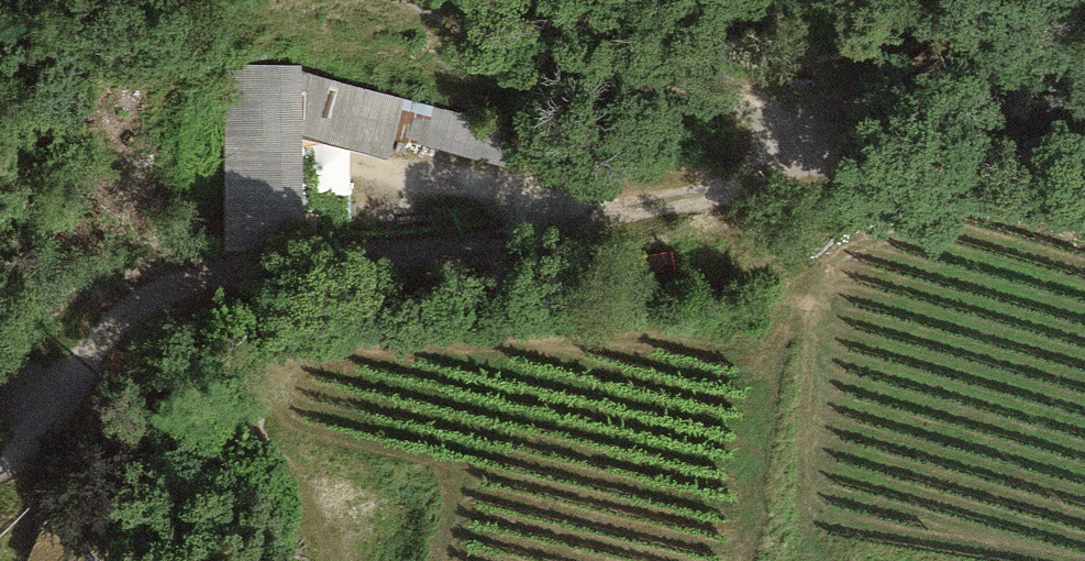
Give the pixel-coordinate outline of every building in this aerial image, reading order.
[(311,68),(215,72),(222,245),(320,241),(316,141),(394,166),(403,151),(515,184),(531,134),(311,68)]
